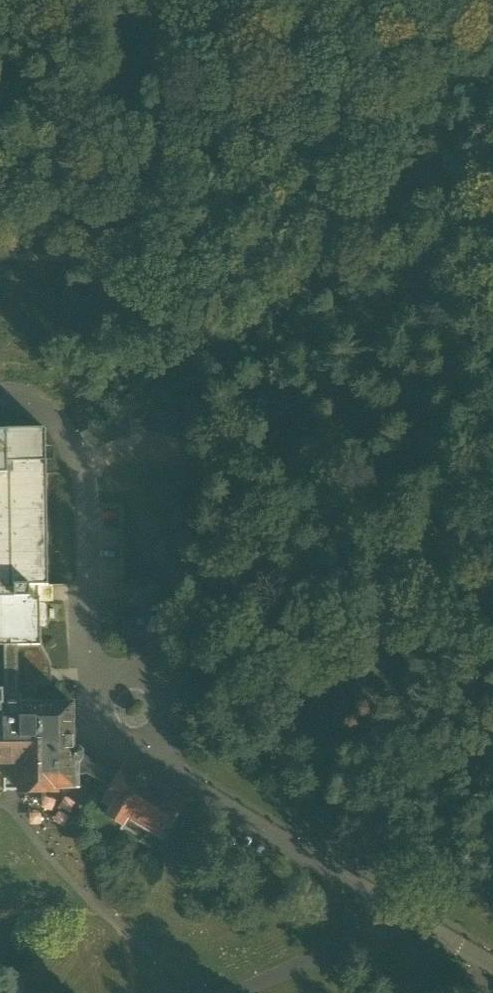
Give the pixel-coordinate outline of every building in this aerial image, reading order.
[(29,597),(38,597),(38,586),(48,585),(45,429),(0,429),(0,598),(29,597)] [(40,645),(39,597),(38,597),(29,597),(0,598),(0,646),(40,645)] [(40,645),(0,646),(0,704),(3,704),(3,697),(20,697),(20,704),(36,704),(36,684),(51,684),(51,675),(51,668),(49,662),(46,656),(40,645)] [(73,704),(36,704),(20,704),(20,697),(3,697),(3,704),(0,704),(0,790),(6,790),(6,791),(11,791),(11,790),(22,790),(22,791),(61,791),(61,789),(80,789),(80,773),(88,773),(91,775),(92,774),(91,773),(92,771),(93,772),(96,767),(89,761),(87,758),(83,757),(82,751),(79,747),(73,747),(73,704)] [(187,802),(126,764),(117,779),(115,778),(114,780),(115,781),(112,786),(111,785),(111,786),(112,787),(103,802),(112,808),(107,815),(124,826),(122,830),(142,842),(149,831),(164,840),(165,837),(169,836),(174,829),(172,825),(187,802)] [(106,773),(96,767),(93,772),(92,771),(91,773),(92,774),(91,775),(101,780),(111,786),(111,785),(112,786),(115,781),(114,780),(115,778),(106,773)]
